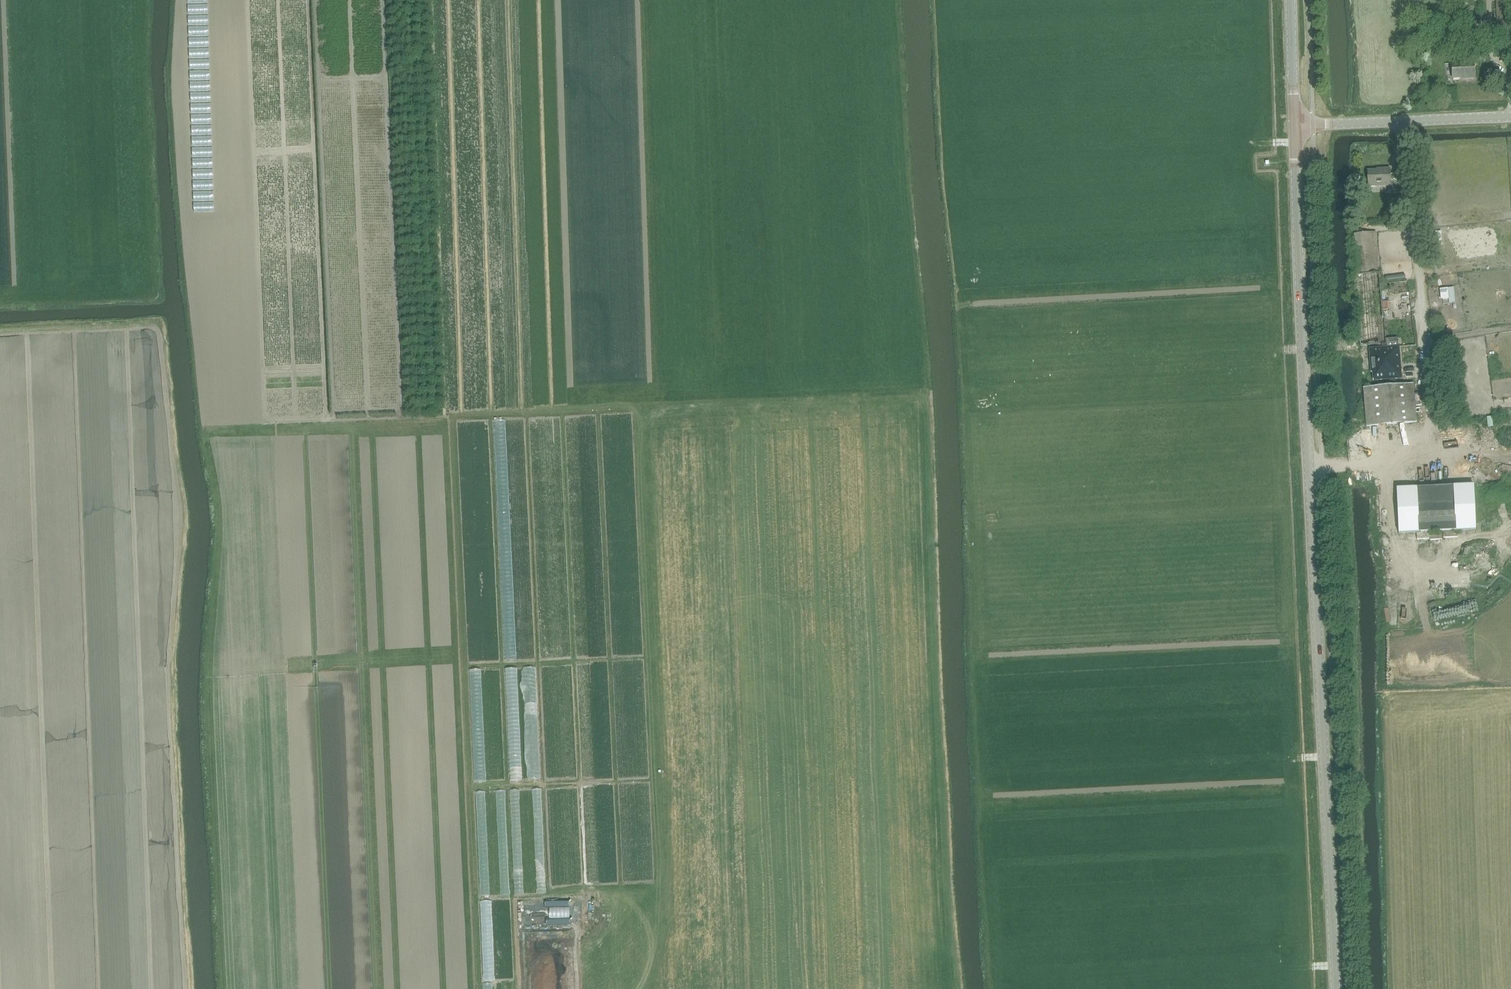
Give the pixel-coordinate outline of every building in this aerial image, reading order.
[(1500,57),(1510,56),(1510,0),(1497,0),(1500,57)] [(1474,65),(1477,65),(1476,53),(1463,54),(1463,63),(1452,63),(1453,78),(1465,78),(1465,79),(1475,78),(1474,65)] [(1389,191),(1397,190),(1396,176),(1390,176),(1390,169),(1380,170),(1380,171),(1368,171),(1368,186),(1388,185),(1389,191)] [(1377,230),(1354,232),(1358,273),(1380,271),(1377,230)] [(1358,273),(1354,273),(1360,344),(1385,342),(1380,272),(1358,273)] [(1448,287),(1440,287),(1441,299),(1449,298),(1448,287)] [(1399,347),(1369,349),(1371,373),(1372,373),(1373,381),(1402,379),(1399,347)] [(1414,383),(1363,386),(1366,425),(1418,421),(1414,383)] [(1354,459),(1337,459),(1338,472),(1355,471),(1354,459)] [(1419,533),(1456,531),(1476,530),(1474,485),(1454,486),(1417,488),(1397,489),(1399,533),(1419,533)]
